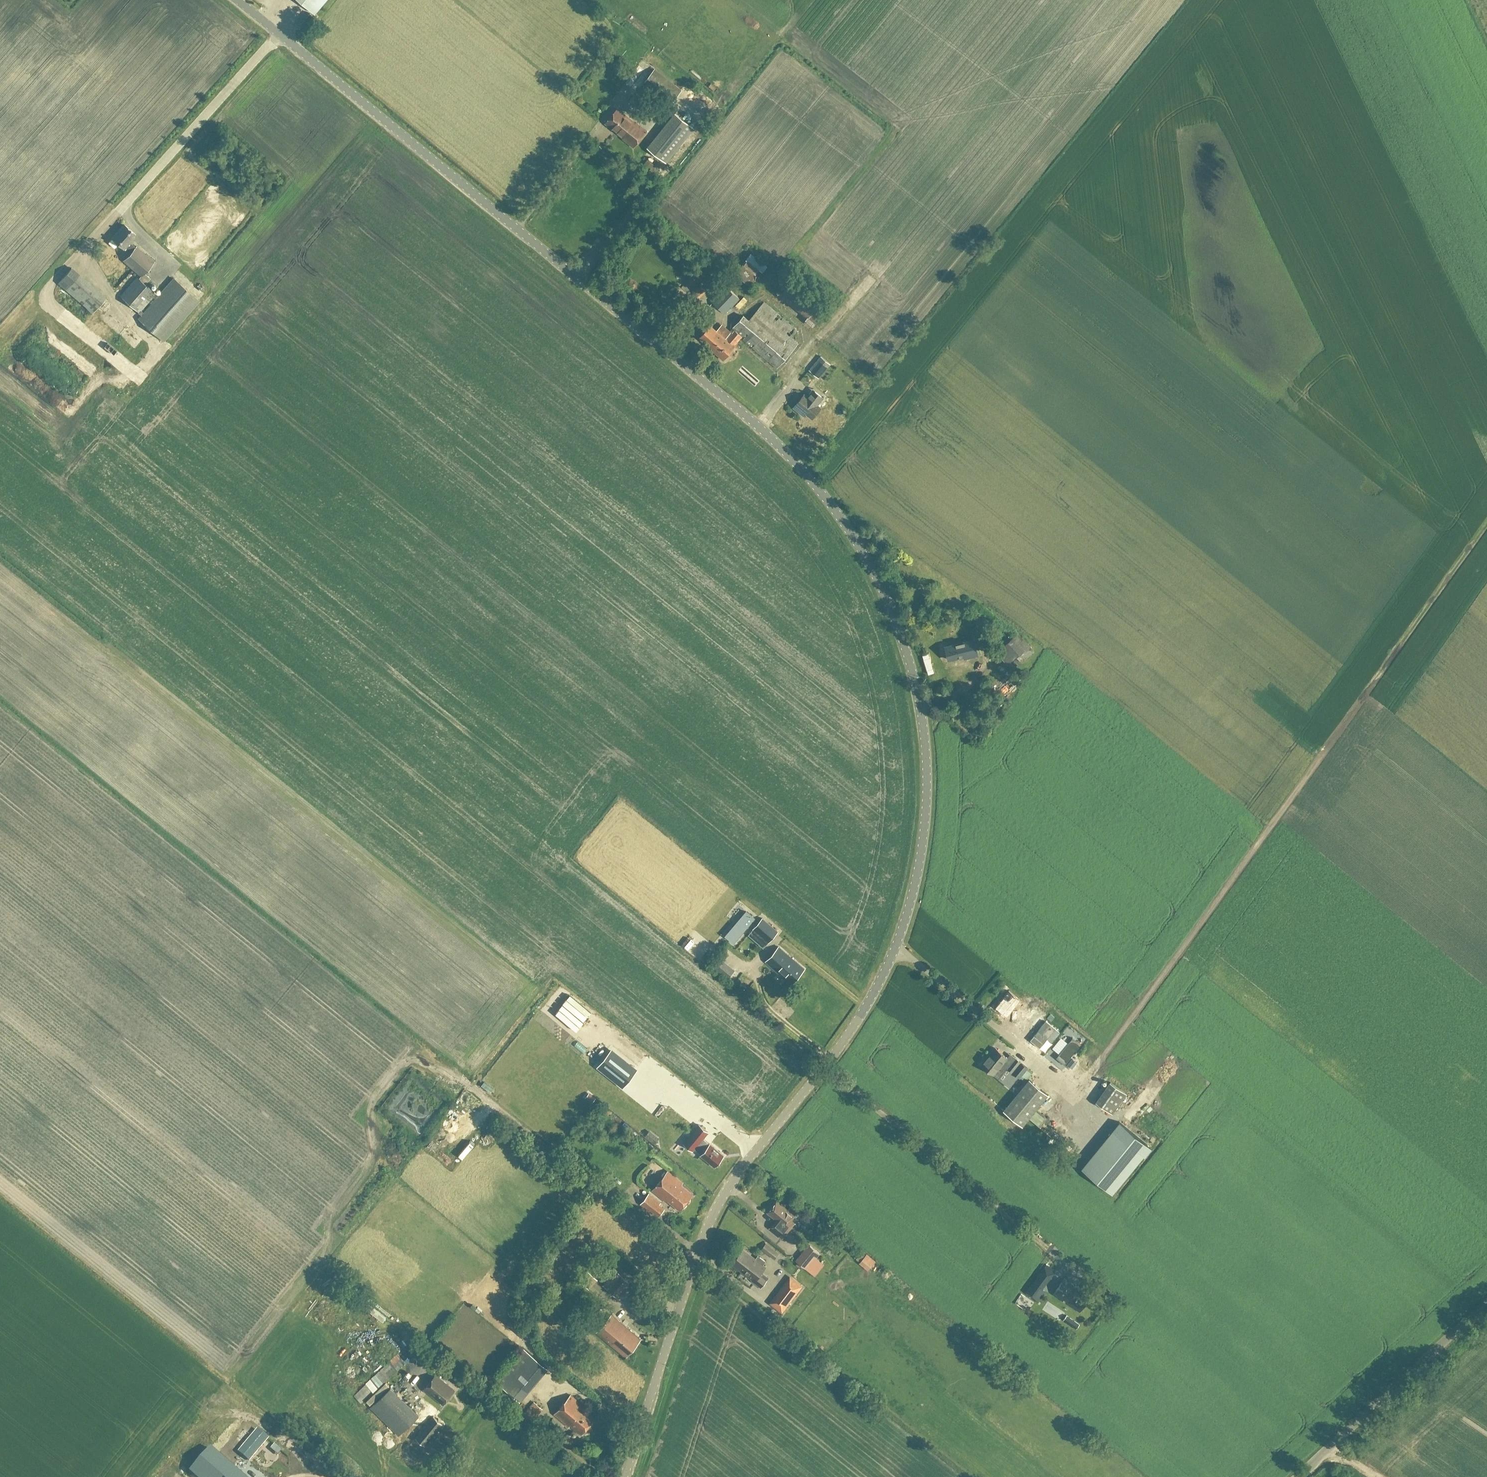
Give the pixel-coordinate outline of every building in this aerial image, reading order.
[(315,14),(326,0),(299,0),(315,14)] [(654,69),(642,85),(669,106),(681,90),(654,69)] [(639,110),(644,103),(634,95),(629,101),(639,110)] [(633,147),(646,131),(636,123),(635,124),(617,109),(606,123),(624,138),(623,139),(633,147)] [(675,113),(647,148),(666,163),(694,128),(675,113)] [(163,341),(199,301),(174,279),(158,296),(145,285),(150,279),(144,273),(154,262),(146,255),(136,247),(135,248),(129,243),(136,235),(124,225),(112,238),(124,248),(122,250),(129,255),(123,262),(140,277),(139,280),(136,278),(120,297),(138,313),(141,316),(138,320),(163,341)] [(766,272),(770,266),(754,253),(749,259),(766,272)] [(92,314),(105,299),(71,269),(58,284),(92,314)] [(687,284),(699,282),(697,273),(686,275),(687,284)] [(711,277),(700,288),(706,293),(716,282),(711,277)] [(725,314),(739,299),(725,287),(711,301),(725,314)] [(719,328),(716,331),(710,326),(700,338),(706,343),(705,344),(723,360),(735,346),(735,345),(741,338),(777,369),(798,344),(791,338),(797,331),(764,302),(748,320),(743,316),(730,331),(732,332),(728,336),(719,328)] [(818,378),(830,364),(821,356),(809,370),(818,378)] [(38,378),(32,385),(56,403),(55,403),(65,411),(71,403),(38,378)] [(813,389),(807,397),(804,394),(794,407),(804,415),(806,413),(812,418),(821,408),(817,405),(824,397),(813,389)] [(1017,658),(1022,663),(1034,651),(1018,633),(995,653),(1008,666),(1017,658)] [(966,663),(965,659),(978,655),(977,654),(981,653),(978,645),(975,646),(974,640),(945,647),(948,660),(955,658),(957,665),(966,663)] [(750,913),(729,938),(738,945),(758,920),(750,913)] [(771,940),(778,932),(763,919),(753,930),(763,938),(766,935),(771,940)] [(805,969),(779,947),(766,962),(791,985),(805,969)] [(733,974),(736,970),(722,959),(719,964),(733,974)] [(1023,1015),(1030,1005),(1025,1001),(1023,1003),(1020,1001),(1020,1000),(1009,991),(995,1008),(1007,1017),(1014,1008),(1018,1010),(1017,1011),(1023,1015)] [(1072,1037),(1055,1057),(1065,1065),(1081,1045),(1072,1037)] [(1020,1078),(1028,1067),(1015,1058),(1012,1062),(1007,1058),(995,1048),(981,1065),(994,1075),(1003,1064),(1020,1078)] [(612,1051),(599,1066),(623,1086),(636,1070),(612,1051)] [(1029,1079),(1004,1110),(1023,1125),(1048,1094),(1029,1079)] [(665,1103),(672,1096),(668,1092),(661,1099),(665,1103)] [(683,1114),(687,1110),(676,1099),(672,1104),(683,1114)] [(467,1100),(464,1104),(475,1113),(479,1109),(467,1100)] [(719,1163),(719,1161),(723,1156),(710,1144),(709,1145),(703,1139),(708,1133),(699,1125),(689,1138),(684,1144),(693,1151),(695,1149),(702,1155),(701,1156),(714,1167),(715,1165),(717,1165),(719,1163)] [(1150,1150),(1119,1125),(1082,1172),(1113,1197),(1150,1150)] [(680,1210),(693,1194),(681,1185),(682,1183),(667,1171),(652,1191),(667,1203),(668,1201),(680,1210)] [(653,1212),(659,1217),(665,1209),(659,1204),(661,1203),(649,1193),(640,1205),(652,1214),(653,1212)] [(767,1212),(778,1221),(771,1229),(782,1239),(793,1225),(789,1223),(794,1216),(794,1215),(797,1212),(791,1207),(788,1210),(776,1201),(767,1212)] [(810,1215),(815,1220),(821,1214),(816,1209),(810,1215)] [(785,1239),(781,1245),(791,1250),(794,1244),(785,1239)] [(797,1262),(806,1269),(819,1254),(810,1246),(797,1262)] [(760,1274),(765,1267),(762,1265),(765,1261),(759,1257),(757,1261),(742,1250),(731,1264),(754,1281),(753,1282),(761,1288),(767,1280),(760,1274)] [(858,1262),(872,1271),(878,1262),(864,1252),(858,1262)] [(1047,1265),(1026,1293),(1038,1302),(1045,1292),(1042,1289),(1055,1271),(1047,1265)] [(634,1277),(640,1270),(635,1266),(629,1272),(634,1277)] [(616,1297),(629,1283),(621,1276),(608,1290),(616,1297)] [(777,1296),(772,1302),(783,1311),(788,1304),(802,1285),(792,1277),(777,1296)] [(1080,1312),(1090,1296),(1064,1278),(1054,1294),(1080,1312)] [(625,1357),(640,1339),(611,1315),(596,1332),(625,1357)] [(1076,1329),(1079,1325),(1067,1316),(1063,1321),(1076,1329)] [(530,1325),(521,1335),(527,1340),(535,1329),(530,1325)] [(361,1403),(416,1353),(414,1351),(415,1350),(410,1344),(409,1345),(407,1344),(354,1396),(361,1403)] [(521,1385),(532,1393),(549,1367),(543,1364),(532,1381),(526,1377),(521,1385)] [(435,1375),(424,1389),(443,1405),(454,1391),(435,1375)] [(399,1436),(419,1416),(391,1387),(370,1408),(399,1436)] [(533,1394),(547,1406),(550,1402),(537,1390),(533,1394)] [(570,1426),(581,1435),(595,1418),(583,1409),(585,1407),(570,1395),(554,1414),(569,1427),(570,1426)] [(425,1447),(443,1425),(433,1416),(415,1438),(425,1447)] [(263,1438),(244,1459),(255,1468),(273,1447),(263,1438)] [(210,1448),(189,1472),(195,1476),(244,1476),(210,1448)]
